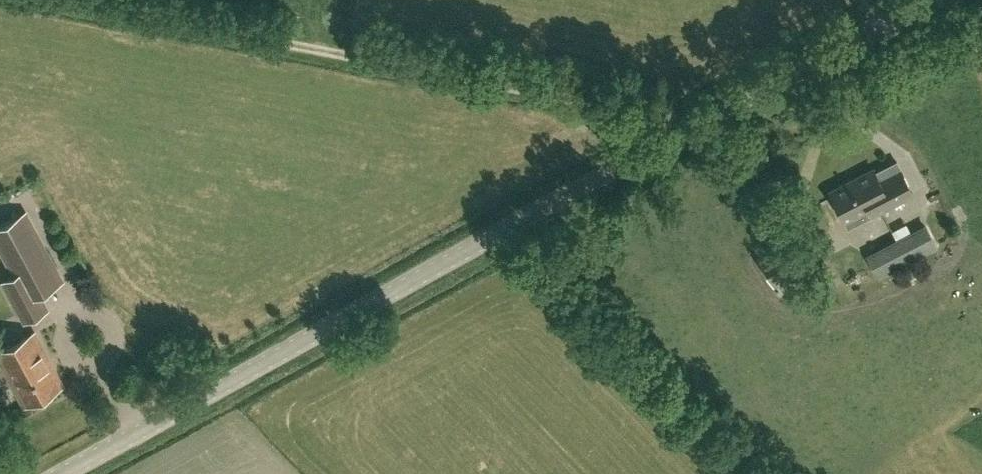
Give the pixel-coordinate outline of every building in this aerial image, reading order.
[(871,191),(880,209),(913,192),(901,170),(880,181),(873,168),(856,177),(865,194),(871,191)] [(871,214),(880,209),(871,191),(865,194),(856,177),(830,191),(848,226),(871,214)] [(23,320),(46,307),(38,291),(62,278),(26,212),(0,226),(0,249),(14,276),(3,282),(23,320)] [(926,223),(866,253),(878,278),(938,247),(926,223)] [(553,250),(557,247),(553,240),(548,244),(553,250)] [(61,383),(34,332),(0,350),(0,358),(24,403),(61,383)]
